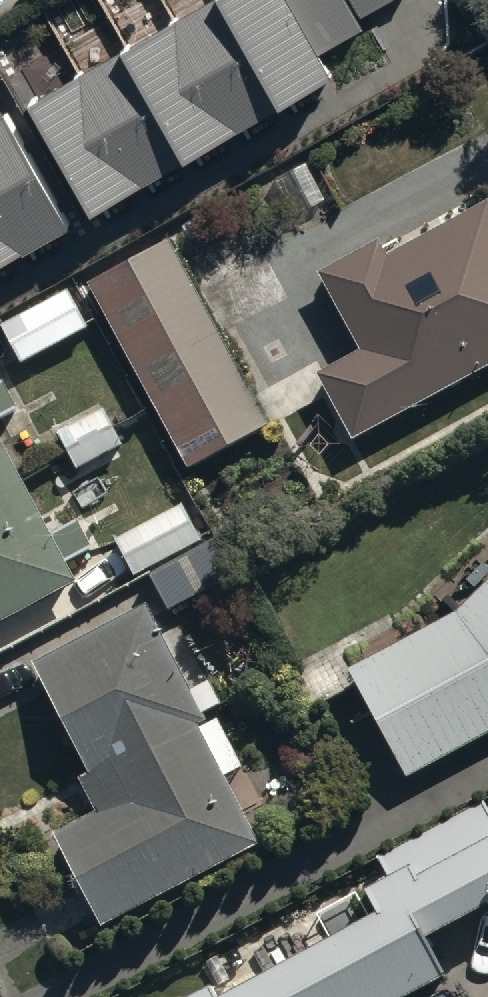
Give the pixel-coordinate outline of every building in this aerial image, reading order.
[(25,108),(91,222),(332,85),(317,57),(363,30),(357,20),(393,0),(215,0),(25,108)] [(0,125),(0,272),(71,232),(8,121),(0,125)] [(352,430),(487,358),(487,193),(385,247),(376,231),(317,263),(359,344),(318,366),(352,430)] [(86,278),(186,459),(266,414),(167,234),(86,278)] [(70,293),(1,328),(21,367),(90,333),(70,293)] [(18,409),(6,386),(0,389),(0,418),(18,409)] [(109,407),(59,434),(77,469),(128,443),(109,407)] [(81,582),(70,560),(96,547),(84,522),(54,537),(0,431),(0,623),(81,582)] [(117,533),(134,567),(202,532),(185,498),(117,533)] [(152,567),(170,603),(232,572),(214,536),(152,567)] [(401,766),(487,722),(487,568),(450,604),(344,662),(401,766)] [(36,653),(92,763),(79,769),(97,806),(56,827),(103,919),(261,838),(226,769),(243,760),(217,711),(207,716),(146,596),(36,653)] [(189,996),(404,996),(446,975),(429,941),(487,910),(487,811),(381,868),(387,879),(363,892),(374,913),(357,922),(352,911),(189,996)]
